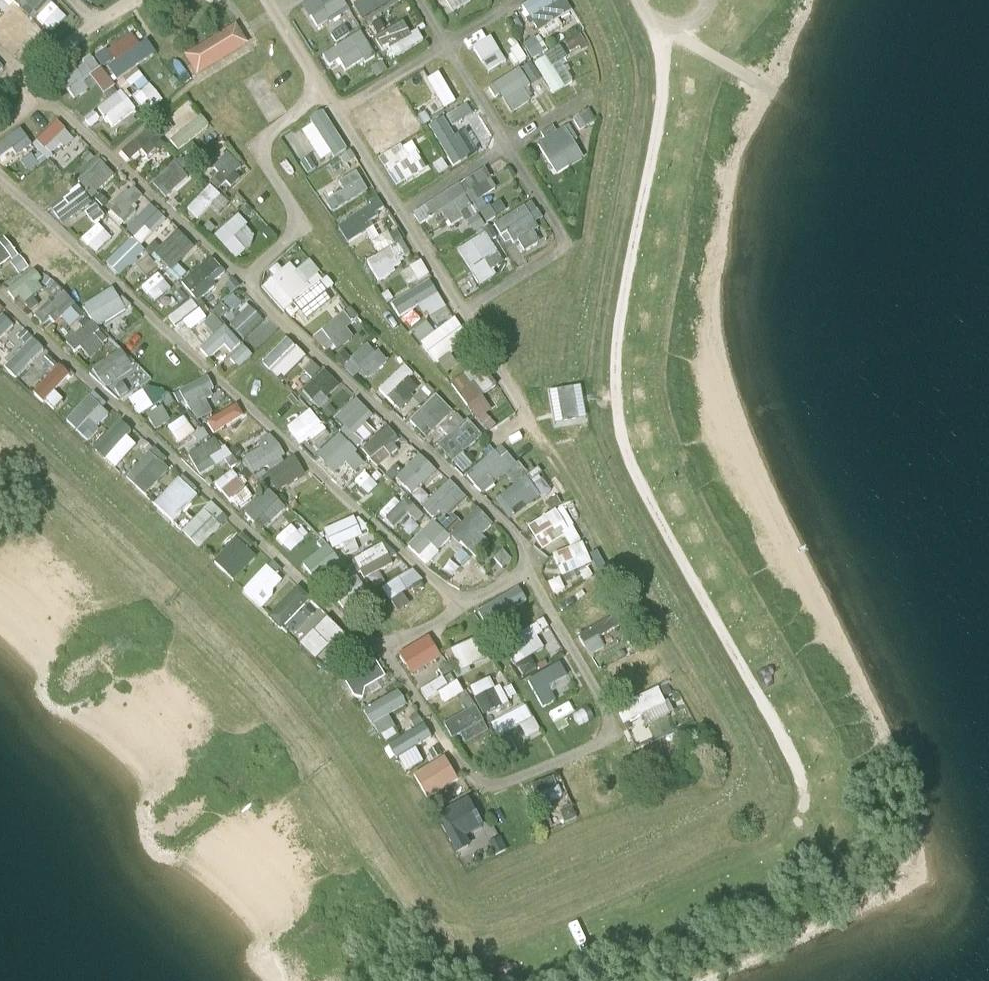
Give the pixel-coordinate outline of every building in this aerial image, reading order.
[(2,44),(11,35),(1,25),(16,9),(7,0),(0,0),(0,42),(2,44)] [(45,0),(21,0),(13,9),(26,21),(45,0)] [(344,7),(340,0),(301,0),(298,2),(311,26),(344,7)] [(448,12),(467,0),(441,0),(448,12)] [(548,19),(570,9),(566,0),(520,0),(517,1),(534,35),(551,27),(548,19)] [(13,33),(21,20),(12,14),(3,27),(13,33)] [(29,47),(43,33),(30,20),(16,34),(29,47)] [(421,39),(415,27),(405,32),(399,20),(371,34),(379,48),(395,40),(400,50),(421,39)] [(196,76),(247,44),(235,25),(184,57),(196,76)] [(323,64),(336,58),(340,67),(359,59),(354,48),(365,42),(360,31),(317,51),(323,64)] [(469,46),(486,72),(506,60),(489,33),(469,46)] [(131,35),(108,43),(112,55),(135,46),(131,35)] [(117,80),(151,50),(140,37),(106,68),(117,80)] [(523,46),(531,60),(542,53),(533,40),(523,46)] [(106,47),(93,54),(99,64),(112,57),(106,47)] [(98,59),(61,74),(70,97),(86,91),(82,80),(92,76),(98,91),(109,86),(98,59)] [(424,79),(439,106),(461,94),(446,67),(424,79)] [(519,68),(484,83),(491,98),(499,95),(506,111),(528,101),(522,87),(526,85),(519,68)] [(142,112),(160,99),(139,69),(120,83),(127,93),(128,92),(142,112)] [(109,127),(133,108),(117,89),(93,108),(109,127)] [(179,144),(206,128),(190,102),(163,118),(179,144)] [(368,115),(385,146),(403,136),(386,105),(368,115)] [(570,117),(577,128),(595,117),(589,106),(570,117)] [(319,108),(303,118),(329,157),(344,147),(319,108)] [(372,154),(384,147),(367,117),(355,124),(372,154)] [(47,154),(68,134),(53,119),(32,139),(47,154)] [(579,157),(569,141),(577,135),(567,120),(531,143),(552,175),(579,157)] [(9,146),(14,153),(29,142),(17,125),(0,137),(0,153),(9,146)] [(139,127),(114,148),(127,164),(152,142),(139,127)] [(409,140),(375,156),(390,185),(423,169),(409,140)] [(212,167),(228,185),(241,173),(225,155),(212,167)] [(40,156),(18,182),(35,197),(57,171),(40,156)] [(96,158),(74,179),(89,195),(111,174),(96,158)] [(148,181),(162,197),(185,177),(171,161),(148,181)] [(481,222),(491,216),(479,196),(494,186),(482,166),(456,181),(481,222)] [(340,190),(321,199),(326,209),(365,191),(354,169),(334,178),(340,190)] [(118,223),(141,195),(126,183),(103,211),(118,223)] [(208,205),(215,213),(226,203),(207,183),(182,207),(193,219),(208,205)] [(462,216),(469,230),(479,225),(458,184),(408,209),(415,222),(439,210),(447,224),(462,216)] [(80,211),(88,222),(100,213),(92,202),(80,211)] [(148,203),(121,228),(128,235),(140,223),(149,233),(164,220),(148,203)] [(534,203),(484,219),(489,235),(508,230),(514,249),(534,243),(529,228),(540,225),(534,203)] [(232,258),(255,236),(233,213),(210,236),(232,258)] [(87,231),(101,246),(114,233),(101,219),(87,231)] [(138,244),(148,233),(140,225),(130,236),(138,244)] [(390,244),(385,232),(374,237),(369,226),(363,229),(373,252),(390,244)] [(148,252),(175,280),(182,273),(172,263),(190,246),(174,228),(148,252)] [(18,254),(32,269),(59,244),(45,229),(18,254)] [(452,248),(474,285),(492,274),(488,268),(500,261),(482,231),(452,248)] [(127,236),(101,261),(114,275),(140,250),(127,236)] [(0,240),(0,265),(11,260),(14,268),(19,265),(6,237),(0,240)] [(372,279),(397,267),(388,247),(362,259),(372,279)] [(186,291),(203,276),(209,283),(222,271),(207,254),(177,282),(186,291)] [(144,256),(133,265),(142,274),(152,265),(144,256)] [(284,260),(257,285),(280,309),(289,301),(305,318),(326,298),(320,292),(328,285),(303,258),(292,268),(284,260)] [(418,259),(396,270),(403,285),(425,273),(418,259)] [(26,269),(4,287),(18,304),(40,286),(26,269)] [(150,302),(166,290),(152,272),(136,285),(150,302)] [(30,305),(36,322),(50,317),(51,319),(72,311),(60,280),(43,286),(48,299),(30,305)] [(192,298),(209,287),(204,280),(187,290),(192,298)] [(85,321),(117,315),(113,290),(81,296),(85,321)] [(186,298),(165,317),(181,334),(202,315),(186,298)] [(404,299),(389,306),(398,324),(413,317),(404,299)] [(114,312),(119,322),(135,315),(130,305),(114,312)] [(342,328),(354,317),(344,306),(310,337),(325,353),(347,333),(342,328)] [(248,307),(226,321),(236,338),(258,324),(248,307)] [(415,339),(451,315),(446,307),(410,331),(415,339)] [(194,346),(202,358),(222,345),(225,350),(235,344),(214,312),(201,320),(210,335),(194,346)] [(250,333),(258,343),(278,327),(270,317),(250,333)] [(451,317),(416,340),(429,360),(464,337),(451,317)] [(88,320),(65,337),(81,359),(104,342),(88,320)] [(41,347),(29,336),(0,366),(0,367),(11,378),(41,347)] [(275,381),(302,355),(283,336),(257,361),(275,381)] [(357,369),(365,378),(383,361),(364,341),(339,365),(350,376),(357,369)] [(242,344),(226,353),(233,365),(249,356),(242,344)] [(102,387),(128,366),(114,348),(87,368),(102,387)] [(51,389),(66,374),(55,363),(30,389),(50,408),(60,398),(51,389)] [(395,408),(419,386),(399,364),(375,387),(395,408)] [(315,408),(337,384),(319,367),(297,392),(315,408)] [(472,385),(480,394),(494,383),(487,373),(472,385)] [(205,376),(178,391),(193,420),(209,412),(201,396),(212,390),(205,376)] [(138,415),(156,400),(144,385),(126,400),(138,415)] [(406,420),(424,436),(450,407),(432,391),(406,420)] [(62,418),(84,438),(107,413),(85,393),(62,418)] [(356,445),(371,430),(362,420),(370,413),(352,395),(329,418),(356,445)] [(550,402),(556,426),(570,423),(564,399),(550,402)] [(153,428),(168,418),(157,403),(142,413),(153,428)] [(211,433),(239,416),(232,403),(203,419),(211,433)] [(280,428),(295,445),(305,436),(313,445),(324,435),(303,409),(280,428)] [(460,472),(469,463),(462,455),(481,436),(455,409),(440,425),(447,431),(433,445),(460,472)] [(112,467),(131,445),(121,436),(128,428),(117,419),(91,449),(112,467)] [(388,425),(357,444),(363,455),(395,437),(388,425)] [(256,447),(239,456),(249,474),(282,456),(268,432),(252,441),(256,447)] [(332,433),(311,456),(329,473),(339,461),(350,471),(360,459),(332,433)] [(194,473),(226,458),(215,435),(184,450),(194,473)] [(477,495),(503,476),(508,483),(522,473),(501,444),(461,472),(477,495)] [(146,450),(121,475),(140,494),(165,469),(146,450)] [(390,476),(408,493),(433,469),(416,451),(390,476)] [(270,490),(301,478),(293,456),(262,468),(270,490)] [(211,481),(235,506),(249,493),(226,468),(211,481)] [(251,478),(246,471),(239,476),(244,483),(251,478)] [(504,518),(537,496),(524,476),(490,497),(504,518)] [(530,482),(539,495),(548,489),(539,476),(530,482)] [(169,521),(193,494),(174,477),(150,504),(169,521)] [(418,504),(434,521),(464,494),(448,477),(418,504)] [(265,488),(241,510),(259,529),(282,506),(265,488)] [(393,493),(375,512),(392,527),(409,507),(393,493)] [(196,547),(226,517),(208,499),(178,529),(196,547)] [(558,577),(588,565),(565,505),(524,521),(537,554),(547,549),(558,577)] [(484,538),(480,535),(491,523),(472,506),(447,534),(469,554),(484,538)] [(328,548),(358,534),(349,516),(319,530),(328,548)] [(290,519),(270,541),(280,550),(300,528),(290,519)] [(424,563),(447,537),(426,519),(403,544),(424,563)] [(231,579),(252,556),(231,537),(210,560),(231,579)] [(380,542),(351,557),(361,577),(390,563),(380,542)] [(322,543),(297,563),(308,577),(333,558),(322,543)] [(449,577),(457,566),(445,558),(437,570),(449,577)] [(258,606),(280,580),(262,564),(239,590),(258,606)] [(379,587),(387,599),(418,579),(409,567),(379,587)] [(343,604),(363,589),(352,576),(333,592),(343,604)] [(514,585),(479,605),(492,629),(528,609),(514,585)] [(298,640),(321,615),(291,587),(268,612),(298,640)] [(520,628),(520,629),(501,642),(515,663),(540,646),(533,635),(546,626),(538,615),(520,628)] [(294,645),(311,660),(335,633),(319,618),(294,645)] [(606,621),(575,631),(582,654),(600,649),(595,633),(609,629),(606,621)] [(393,652),(406,674),(437,656),(424,634),(393,652)] [(454,678),(469,671),(457,643),(442,650),(454,678)] [(343,680),(359,701),(386,679),(370,658),(343,680)] [(481,713),(490,709),(481,690),(497,683),(493,673),(468,685),(481,713)] [(439,675),(416,687),(422,697),(444,685),(439,675)] [(443,702),(462,690),(455,679),(436,690),(443,702)] [(620,724),(643,712),(649,722),(670,712),(656,685),(612,708),(620,724)] [(392,690),(359,710),(376,735),(408,715),(392,690)] [(487,720),(493,735),(505,730),(510,741),(536,729),(526,704),(487,720)] [(447,738),(456,733),(460,742),(484,731),(472,705),(439,721),(447,738)] [(423,719),(385,740),(396,758),(434,737),(423,719)] [(421,796),(454,781),(443,756),(410,771),(421,796)] [(534,803),(558,797),(552,775),(528,781),(534,803)] [(464,846),(460,834),(479,827),(468,798),(433,810),(449,852),(464,846)]
